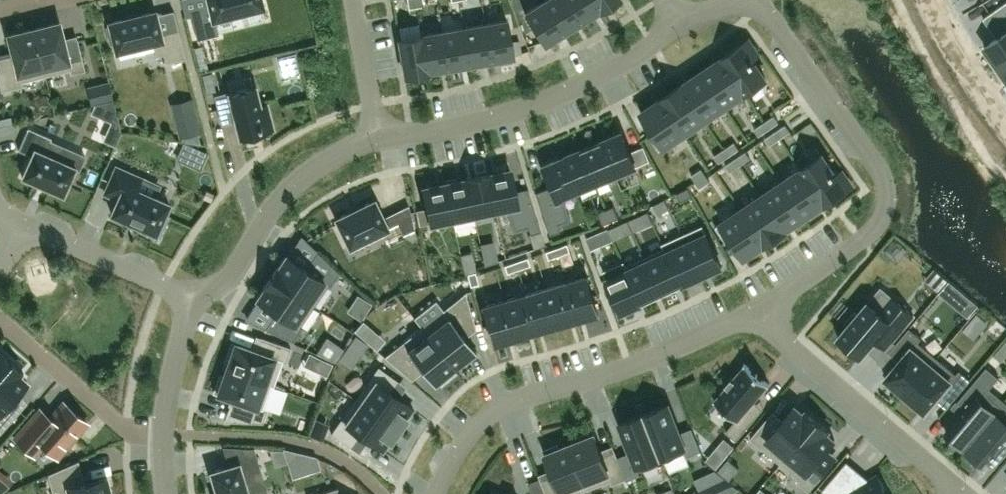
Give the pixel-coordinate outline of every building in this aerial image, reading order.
[(210,9),(189,15),(195,40),(218,34),(214,19),(262,7),(260,0),(208,0),(210,9)] [(408,8),(416,7),(415,0),(407,0),(408,8)] [(562,30),(543,0),(541,0),(524,11),(543,42),(562,30)] [(562,30),(581,19),(569,0),(543,0),(562,30)] [(581,19),(599,7),(594,0),(569,0),(581,19)] [(599,7),(600,9),(613,0),(594,0),(599,7)] [(983,17),(997,37),(984,46),(999,67),(1005,63),(1005,2),(983,17)] [(160,31),(155,11),(137,15),(136,14),(127,17),(127,18),(109,22),(110,26),(106,27),(110,44),(114,43),(116,51),(152,42),(156,56),(163,54),(166,63),(185,58),(177,27),(160,31)] [(513,54),(506,17),(484,21),(491,58),(513,54)] [(463,25),(469,61),(491,58),(484,21),(463,25)] [(59,22),(33,28),(45,76),(69,70),(70,73),(85,70),(77,39),(64,43),(59,22)] [(469,61),(463,25),(442,29),(448,65),(469,61)] [(45,76),(33,28),(8,35),(13,55),(0,58),(0,86),(1,91),(23,85),(22,81),(45,76)] [(427,69),(448,65),(442,29),(420,32),(427,69)] [(427,69),(420,32),(398,36),(405,74),(427,70),(427,69)] [(745,93),(766,78),(753,59),(759,55),(748,39),(722,57),(722,58),(745,93)] [(745,93),(722,58),(701,72),(725,106),(745,93)] [(725,106),(701,72),(682,85),(705,120),(725,106)] [(103,84),(107,100),(113,98),(109,83),(103,84)] [(705,120),(682,85),(681,84),(662,98),(685,133),(705,120)] [(272,128),(266,104),(259,106),(255,86),(229,93),(229,92),(215,96),(222,123),(235,119),(239,136),(272,128)] [(641,112),(654,132),(649,135),(660,150),(685,133),(662,98),(641,112)] [(769,129),(779,122),(774,115),(764,122),(769,129)] [(185,125),(188,139),(203,141),(198,122),(185,125)] [(769,129),(764,122),(755,129),(759,135),(769,129)] [(776,131),(780,138),(790,131),(786,124),(776,131)] [(51,137),(28,127),(18,149),(31,155),(23,174),(22,174),(22,176),(24,177),(24,176),(38,182),(37,183),(47,187),(61,193),(63,194),(64,192),(63,192),(74,167),(79,169),(85,156),(63,146),(58,159),(45,153),(51,137)] [(766,138),(770,144),(780,138),(776,131),(766,138)] [(622,133),(601,141),(615,174),(636,166),(622,133)] [(601,141),(581,149),(595,182),(615,174),(601,141)] [(735,142),(725,149),(729,155),(739,149),(735,142)] [(595,182),(581,149),(562,157),(575,191),(595,182)] [(715,156),(719,162),(729,155),(725,149),(715,156)] [(746,151),(736,158),(741,165),(751,158),(746,151)] [(841,170),(835,174),(822,154),(801,168),(825,203),(825,204),(852,186),(841,170)] [(549,186),(535,192),(548,234),(559,231),(557,223),(569,219),(561,196),(575,191),(562,158),(541,166),(549,186)] [(726,165),(731,171),(741,165),(736,158),(726,165)] [(128,220),(127,221),(139,226),(140,225),(154,232),(156,233),(157,231),(156,231),(157,230),(161,232),(168,216),(164,214),(168,205),(169,203),(167,202),(167,203),(136,189),(141,178),(116,167),(105,193),(118,198),(112,211),(111,213),(113,214),(128,220)] [(706,175),(702,168),(695,173),(699,179),(706,175)] [(805,217),(825,203),(801,168),(781,182),(805,217)] [(510,170),(488,174),(495,209),(509,207),(516,229),(527,226),(530,234),(541,230),(538,222),(527,188),(514,191),(510,170)] [(475,214),(495,209),(488,174),(467,179),(475,218),(476,218),(475,214)] [(699,179),(704,185),(710,181),(706,175),(699,179)] [(475,218),(467,179),(445,183),(454,223),(475,218)] [(781,182),(761,195),(785,230),(805,217),(781,182)] [(453,223),(454,223),(445,183),(423,188),(431,223),(452,218),(453,223)] [(678,193),(682,201),(693,195),(689,187),(678,193)] [(765,244),(785,230),(761,195),(741,208),(765,244)] [(348,212),(336,218),(349,246),(398,223),(403,234),(414,229),(414,228),(408,205),(382,218),(374,200),(361,206),(348,212)] [(607,209),(611,220),(619,217),(614,206),(607,209)] [(656,208),(649,212),(653,221),(660,218),(656,208)] [(716,226),(726,241),(731,238),(745,258),(765,244),(741,208),(716,226)] [(604,224),(611,220),(607,209),(599,212),(604,224)] [(649,212),(641,215),(646,224),(653,221),(649,212)] [(702,275),(723,265),(704,224),(683,234),(702,275)] [(616,225),(609,228),(613,237),(620,234),(616,225)] [(609,228),(601,232),(606,241),(613,237),(609,228)] [(702,275),(683,234),(664,243),(682,284),(702,275)] [(568,243),(557,247),(559,255),(570,251),(568,243)] [(647,260),(663,293),(683,284),(682,284),(664,243),(663,243),(667,251),(647,260)] [(557,247),(545,251),(548,259),(559,255),(557,247)] [(286,254),(271,276),(314,305),(327,285),(330,287),(339,273),(317,250),(306,267),(286,254)] [(527,257),(516,261),(518,268),(530,265),(527,257)] [(455,270),(463,269),(461,259),(453,260),(455,270)] [(473,260),(462,262),(464,273),(475,271),(473,260)] [(628,269),(624,261),(642,302),(643,302),(663,293),(647,260),(628,269)] [(516,261),(504,265),(507,272),(518,268),(516,261)] [(622,312),(642,302),(624,261),(603,271),(622,312)] [(475,272),(467,274),(471,285),(478,283),(475,272)] [(271,276),(256,297),(277,310),(266,327),(293,341),(302,327),(300,326),(314,305),(271,276)] [(577,319),(598,313),(588,276),(566,282),(577,319)] [(546,288),(556,325),(577,320),(577,319),(566,282),(546,288)] [(535,331),(556,325),(546,288),(525,294),(535,331)] [(443,309),(421,327),(454,367),(463,360),(466,363),(478,353),(460,331),(474,320),(473,320),(465,292),(464,292),(443,309)] [(504,300),(515,337),(535,331),(525,294),(504,300)] [(848,325),(838,337),(846,344),(843,347),(854,356),(857,353),(861,356),(881,332),(891,341),(914,315),(895,299),(883,314),(868,301),(857,314),(854,311),(845,322),(848,325)] [(504,300),(482,306),(493,343),(515,337),(504,300)] [(385,355),(384,356),(405,374),(405,375),(418,365),(436,386),(448,377),(446,374),(454,367),(421,327),(385,355)] [(905,394),(937,357),(918,341),(922,337),(910,327),(889,351),(900,360),(885,377),(888,380),(886,382),(897,391),(899,388),(905,394)] [(224,360),(224,361),(228,363),(225,369),(273,386),(282,361),(286,362),(291,348),(261,337),(256,351),(236,344),(235,343),(234,344),(231,342),(225,360),(224,360)] [(10,361),(0,353),(0,372),(10,361)] [(956,373),(937,357),(905,394),(925,411),(940,394),(950,403),(971,379),(959,369),(956,373)] [(10,361),(0,372),(0,433),(22,408),(12,399),(27,382),(18,374),(21,371),(10,361)] [(769,383),(746,363),(715,400),(737,419),(726,431),(736,440),(757,415),(748,407),(769,383)] [(378,366),(355,399),(399,429),(414,408),(390,391),(398,380),(378,366)] [(965,448),(1002,404),(987,392),(999,377),(987,366),(957,401),(966,408),(946,432),(965,448)] [(219,376),(213,392),(232,398),(230,404),(239,407),(235,421),(263,422),(267,409),(263,408),(271,385),(273,386),(225,369),(223,375),(219,374),(218,375),(219,376)] [(355,399),(331,433),(351,447),(360,434),(383,451),(399,429),(355,399)] [(57,456),(86,423),(62,402),(43,423),(34,414),(14,437),(30,451),(39,440),(57,456)] [(668,403),(644,412),(663,460),(686,451),(687,455),(701,450),(692,426),(679,431),(668,403)] [(1002,404),(965,448),(984,464),(986,461),(994,467),(1005,453),(1005,408),(1002,404)] [(750,437),(781,463),(818,419),(806,410),(804,413),(795,406),(779,425),(768,416),(750,437)] [(618,455),(625,474),(627,479),(641,473),(640,469),(663,460),(644,412),(620,422),(631,450),(618,455)] [(316,419),(313,427),(325,432),(328,423),(316,419)] [(818,419),(781,463),(799,479),(798,481),(809,491),(831,465),(820,457),(835,439),(826,432),(829,429),(818,419)] [(574,442),(570,443),(588,489),(610,480),(612,484),(626,478),(618,456),(615,449),(602,454),(595,434),(590,435),(589,432),(573,438),(574,442)] [(541,478),(547,493),(575,493),(588,489),(570,443),(560,447),(558,444),(544,449),(554,473),(541,478)] [(210,471),(217,493),(248,493),(242,475),(260,470),(260,469),(254,447),(222,446),(228,465),(210,471)] [(106,477),(84,482),(78,460),(48,474),(52,492),(58,490),(59,493),(110,493),(106,477)] [(827,493),(889,493),(878,475),(864,484),(857,472),(858,470),(847,460),(822,490),(827,493)] [(541,478),(540,477),(540,478),(530,482),(529,481),(529,482),(533,493),(547,493),(541,478)]
